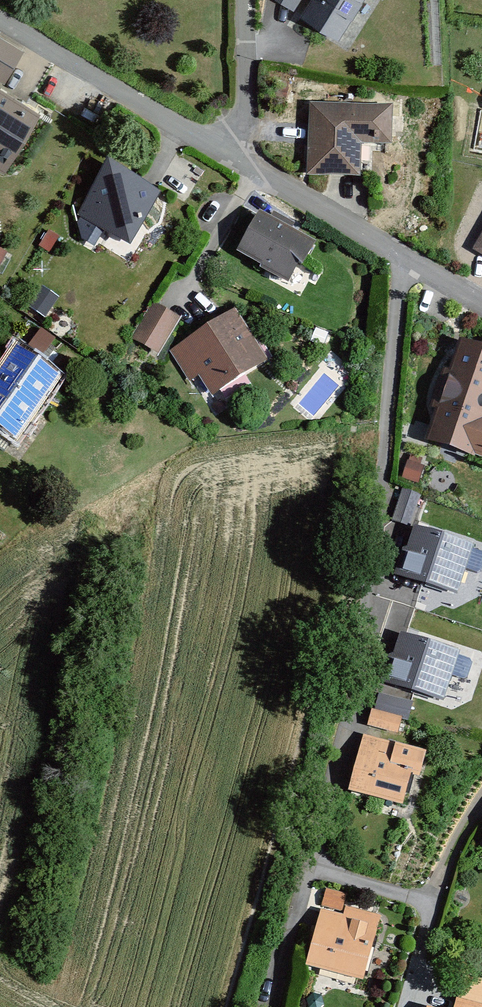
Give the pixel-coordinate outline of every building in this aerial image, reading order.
[(302,19),(339,41),(365,0),(314,0),(302,19)] [(6,84),(24,53),(0,39),(0,80),(6,84)] [(0,92),(0,171),(6,175),(41,116),(0,92)] [(393,112),(312,109),(309,181),(360,183),(362,149),(391,150),(393,112)] [(163,198),(109,166),(77,219),(131,252),(163,198)] [(313,249),(262,218),(239,258),(290,288),(313,249)] [(8,252),(0,247),(0,266),(8,252)] [(46,317),(59,297),(41,285),(28,306),(46,317)] [(181,324),(156,309),(134,345),(159,360),(181,324)] [(269,367),(237,314),(172,354),(192,387),(203,380),(215,400),(269,367)] [(15,349),(0,370),(0,434),(18,447),(63,383),(15,349)] [(462,349),(424,451),(481,473),(481,356),(462,349)] [(410,526),(422,495),(404,487),(392,518),(410,526)] [(472,544),(415,526),(400,573),(457,591),(472,544)] [(458,651),(401,633),(387,680),(443,698),(458,651)] [(401,716),(369,709),(349,794),(407,808),(415,774),(424,777),(430,751),(395,743),(401,716)] [(381,916),(348,908),(343,916),(320,910),(305,968),(364,982),(381,916)] [(456,1006),(481,1006),(481,1005),(458,999),(456,1006)]
